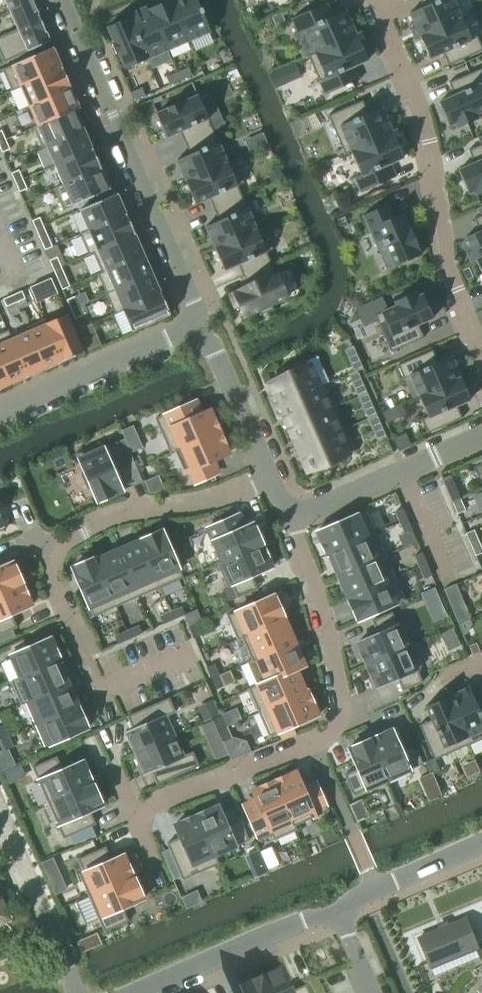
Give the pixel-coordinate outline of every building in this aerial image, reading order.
[(11,9),(31,1),(31,0),(7,0),(11,9)] [(148,5),(168,49),(188,40),(171,0),(167,0),(150,7),(149,5),(148,5)] [(197,0),(171,0),(188,40),(210,31),(202,12),(203,12),(201,7),(200,8),(197,0)] [(423,6),(409,12),(415,26),(410,28),(415,39),(420,37),(420,36),(461,18),(454,0),(420,0),(423,6)] [(0,38),(0,49),(4,59),(48,40),(40,20),(31,1),(11,9),(19,29),(0,38)] [(320,5),(291,17),(298,32),(304,29),(314,52),(308,55),(308,56),(361,32),(361,31),(356,34),(345,9),(332,15),(327,4),(326,2),(325,3),(320,5)] [(148,5),(127,14),(147,58),(168,49),(148,5)] [(281,12),(272,16),(275,24),(284,19),(281,12)] [(127,18),(106,27),(113,43),(111,44),(115,53),(117,52),(124,68),(147,58),(127,14),(126,15),(127,18)] [(461,18),(420,36),(420,37),(429,58),(443,52),(448,64),(481,49),(481,47),(477,35),(470,38),(461,18)] [(361,32),(308,56),(325,94),(360,78),(354,66),(367,60),(361,45),(366,42),(361,32)] [(52,48),(4,69),(12,88),(21,84),(61,67),(52,48)] [(219,59),(208,64),(211,73),(222,68),(219,59)] [(61,67),(21,84),(30,104),(69,87),(61,67)] [(188,67),(177,71),(181,80),(191,75),(188,67)] [(439,101),(449,125),(454,123),(456,127),(478,118),(476,114),(481,111),(481,69),(481,67),(455,79),(450,81),(448,82),(449,83),(454,95),(439,101)] [(277,69),(268,74),(273,85),(283,81),(277,69)] [(177,71),(165,76),(169,85),(181,80),(177,71)] [(69,87),(30,104),(38,124),(74,109),(78,107),(69,87)] [(141,87),(130,92),(133,100),(144,95),(141,87)] [(156,113),(166,137),(186,128),(191,138),(184,141),(185,142),(213,130),(197,94),(179,102),(179,101),(167,107),(167,108),(156,113)] [(356,102),(327,115),(344,154),(351,151),(393,133),(381,107),(368,113),(363,101),(362,100),(361,100),(356,102)] [(38,124),(34,126),(43,146),(47,144),(82,128),(74,109),(38,124)] [(82,128),(47,144),(56,163),(91,148),(90,146),(89,143),(87,139),(84,133),(82,128)] [(213,130),(185,142),(190,153),(176,159),(186,182),(234,160),(233,159),(227,162),(213,130)] [(393,133),(351,151),(361,173),(354,176),(361,191),(396,176),(390,163),(403,157),(397,142),(402,140),(398,130),(393,133)] [(6,139),(0,142),(0,147),(2,151),(10,148),(6,139)] [(458,169),(469,193),(474,191),(476,195),(481,192),(481,143),(481,144),(475,146),(470,149),(468,149),(469,151),(474,162),(458,169)] [(91,148),(56,163),(65,184),(100,168),(91,148)] [(186,182),(195,203),(215,194),(220,205),(213,208),(214,209),(242,196),(237,185),(243,182),(234,160),(186,182)] [(65,184),(56,187),(64,207),(108,188),(100,168),(65,184)] [(278,168),(267,173),(272,183),(283,179),(278,168)] [(18,169),(11,173),(15,182),(23,179),(18,169)] [(27,188),(23,179),(15,182),(19,191),(27,188)] [(116,194),(81,209),(90,229),(125,213),(116,194)] [(242,196),(214,209),(219,220),(205,226),(215,248),(263,227),(263,226),(256,228),(242,196)] [(388,203),(363,214),(375,243),(383,239),(385,244),(395,265),(421,254),(419,249),(410,227),(409,227),(403,212),(393,216),(388,203)] [(90,229),(81,233),(89,252),(94,250),(133,233),(125,213),(90,229)] [(466,236),(472,250),(467,252),(471,262),(481,258),(481,214),(474,218),(479,230),(466,236)] [(39,217),(32,220),(36,229),(43,226),(39,217)] [(43,226),(36,229),(44,249),(52,246),(43,226)] [(263,227),(215,248),(224,269),(244,261),(249,271),(242,274),(243,275),(271,263),(266,251),(272,248),(263,227)] [(133,233),(94,250),(103,270),(107,268),(142,253),(133,233)] [(142,253),(107,268),(116,288),(151,273),(142,253)] [(56,257),(49,260),(53,270),(61,267),(56,257)] [(471,262),(471,263),(477,261),(481,273),(481,258),(471,262)] [(271,263),(243,275),(248,286),(229,294),(234,307),(240,305),(245,316),(258,310),(260,315),(273,309),(271,304),(286,298),(271,263)] [(61,267),(53,270),(61,289),(69,286),(61,267)] [(116,288),(107,292),(116,312),(124,308),(159,292),(151,273),(116,288)] [(50,278),(29,287),(32,294),(53,285),(50,278)] [(24,298),(21,290),(12,294),(15,302),(24,298)] [(396,305),(374,314),(390,351),(416,340),(422,337),(423,337),(423,335),(418,324),(433,317),(423,293),(417,295),(415,291),(394,300),(396,305)] [(159,292),(124,308),(133,327),(168,312),(159,292)] [(15,302),(12,294),(2,298),(5,306),(15,302)] [(73,296),(66,300),(70,309),(77,306),(73,296)] [(83,303),(77,306),(81,315),(87,313),(83,303)] [(81,315),(77,306),(70,309),(74,318),(81,315)] [(66,315),(46,324),(62,359),(81,350),(66,315)] [(44,319),(27,327),(29,331),(44,367),(62,359),(46,324),(44,319)] [(90,324),(79,329),(87,347),(98,342),(90,324)] [(0,334),(0,362),(9,382),(27,374),(11,339),(7,330),(0,334)] [(29,331),(11,339),(27,374),(44,367),(29,331)] [(353,345),(344,349),(354,371),(357,370),(362,368),(353,345)] [(432,349),(398,364),(404,378),(410,375),(419,395),(461,377),(451,355),(438,361),(432,349)] [(273,393),(269,395),(274,407),(326,384),(326,382),(319,385),(309,363),(307,365),(305,360),(291,366),(293,370),(268,381),(273,393)] [(9,382),(0,362),(0,386),(9,382)] [(354,371),(349,374),(358,396),(367,392),(357,370),(354,371)] [(461,377),(419,395),(428,415),(421,418),(427,432),(462,417),(457,405),(470,399),(461,377)] [(326,384),(274,407),(278,417),(283,415),(288,427),(336,406),(326,384)] [(367,392),(358,396),(368,418),(376,414),(367,392)] [(155,417),(170,452),(219,430),(219,429),(223,427),(218,416),(214,418),(210,409),(197,414),(191,401),(155,417)] [(400,404),(382,412),(386,421),(404,413),(400,404)] [(336,406),(288,427),(297,449),(346,428),(336,406)] [(376,414),(368,418),(377,440),(386,436),(376,414)] [(346,428),(297,449),(307,471),(325,464),(327,468),(340,462),(338,458),(355,450),(346,428)] [(219,430),(170,452),(171,453),(175,451),(184,472),(188,470),(194,483),(214,475),(208,461),(229,452),(225,443),(229,441),(224,431),(220,432),(219,430)] [(405,434),(393,439),(399,450),(410,445),(405,434)] [(139,439),(128,444),(131,452),(143,447),(139,439)] [(101,442),(76,453),(84,472),(80,473),(87,488),(91,487),(97,501),(99,500),(112,495),(112,494),(122,490),(113,469),(126,463),(116,441),(103,447),(101,442)] [(455,486),(447,490),(452,502),(461,498),(455,486)] [(461,498),(452,502),(457,513),(465,509),(461,498)] [(402,507),(395,511),(400,522),(407,518),(402,507)] [(316,531),(326,554),(376,532),(366,509),(316,531)] [(217,563),(217,564),(262,544),(262,543),(255,526),(253,522),(240,528),(234,515),(206,527),(221,561),(217,563)] [(407,518),(400,522),(404,533),(412,529),(407,518)] [(141,538),(139,539),(160,587),(183,576),(162,529),(160,530),(141,538)] [(474,529),(465,532),(470,544),(479,540),(474,529)] [(329,554),(338,575),(385,554),(376,532),(326,554),(327,555),(329,554)] [(139,539),(117,549),(138,596),(160,587),(139,539)] [(470,544),(475,555),(481,552),(481,547),(479,540),(470,544)] [(262,544),(217,564),(227,585),(231,583),(237,597),(257,588),(251,575),(272,566),(268,557),(272,555),(267,544),(263,546),(262,544)] [(95,556),(94,556),(116,606),(138,596),(117,549),(96,558),(95,556)] [(422,551),(414,555),(419,566),(426,562),(422,551)] [(338,575),(348,597),(395,576),(385,554),(338,575)] [(76,565),(71,566),(93,616),(116,606),(94,556),(92,557),(75,564),(76,565)] [(22,582),(22,581),(15,565),(13,560),(0,566),(0,592),(22,582)] [(426,562),(419,566),(424,578),(432,574),(426,562)] [(395,576),(348,597),(348,599),(356,618),(357,617),(358,620),(405,599),(395,576)] [(0,592),(0,633),(17,626),(11,613),(32,604),(22,582),(0,592)] [(274,594),(226,614),(237,638),(284,618),(283,616),(284,615),(280,608),(284,606),(279,595),(275,597),(274,594)] [(181,606),(170,611),(174,618),(185,613),(181,606)] [(465,606),(453,611),(458,622),(470,617),(465,606)] [(174,618),(170,611),(159,615),(163,623),(174,618)] [(357,642),(366,664),(411,644),(402,622),(397,624),(392,611),(372,620),(378,633),(357,642)] [(284,618),(237,638),(237,639),(242,637),(251,658),(247,660),(247,661),(294,641),(284,618)] [(196,623),(189,626),(194,637),(201,634),(196,623)] [(139,625),(126,630),(130,637),(142,632),(139,625)] [(126,630),(114,635),(118,643),(130,637),(126,630)] [(11,680),(11,681),(60,659),(50,636),(10,654),(19,676),(11,680)] [(294,641),(247,661),(257,683),(248,687),(248,688),(304,664),(294,641)] [(476,642),(468,645),(472,655),(480,651),(476,642)] [(411,644),(366,664),(376,686),(397,677),(402,690),(422,681),(416,668),(421,666),(411,644)] [(60,659),(11,681),(21,703),(68,682),(59,661),(61,660),(60,659)] [(214,663),(206,666),(211,677),(219,674),(214,663)] [(304,664),(248,688),(258,711),(308,690),(307,689),(305,690),(296,669),(305,665),(304,664)] [(219,674),(211,677),(216,688),(223,685),(219,674)] [(68,682),(21,703),(21,704),(26,702),(35,723),(77,704),(77,703),(79,703),(74,692),(73,693),(68,682)] [(447,696),(468,744),(481,738),(481,696),(475,699),(469,686),(447,696)] [(308,690),(258,711),(269,735),(318,714),(308,690)] [(434,725),(422,730),(434,759),(468,744),(447,696),(425,705),(434,725)] [(169,697),(127,715),(132,727),(125,730),(134,752),(175,735),(166,715),(175,711),(169,697)] [(215,702),(200,708),(205,720),(220,714),(215,702)] [(77,704),(35,723),(45,746),(88,727),(87,725),(79,706),(78,706),(77,704)] [(221,715),(214,718),(218,729),(226,726),(221,715)] [(0,725),(0,736),(1,738),(8,735),(3,724),(0,725)] [(278,732),(281,739),(292,734),(295,733),(292,725),(278,732)] [(226,726),(218,729),(223,740),(231,737),(226,726)] [(392,728),(370,738),(388,778),(423,763),(414,743),(401,749),(392,728)] [(8,735),(1,738),(6,749),(13,746),(8,735)] [(175,735),(134,752),(144,774),(152,771),(157,783),(199,765),(192,751),(184,755),(175,735)] [(352,745),(348,747),(357,768),(344,774),(353,793),(388,778),(370,738),(369,738),(352,745)] [(222,741),(211,746),(216,759),(228,754),(222,741)] [(57,755),(32,766),(47,801),(92,781),(83,759),(62,769),(57,755)] [(9,769),(4,771),(9,783),(14,781),(9,769)] [(296,770),(274,780),(295,829),(296,829),(294,824),(328,809),(318,785),(305,791),(296,770)] [(244,808),(259,840),(272,834),(274,839),(295,829),(274,780),(271,781),(269,777),(253,784),(255,788),(252,789),(258,802),(244,808)] [(93,783),(92,781),(47,801),(63,837),(95,823),(90,810),(103,804),(101,800),(94,783),(93,783)] [(438,787),(427,792),(427,793),(430,800),(441,795),(438,788),(438,787)] [(358,800),(347,804),(355,821),(356,821),(366,816),(358,800)] [(218,804),(196,814),(217,863),(218,863),(215,854),(249,839),(240,819),(227,825),(218,804)] [(217,863),(196,814),(174,823),(180,836),(167,842),(183,879),(217,863)] [(79,873),(88,894),(133,875),(132,872),(136,870),(129,854),(125,856),(124,853),(111,859),(105,845),(77,858),(83,871),(79,873)] [(281,846),(265,852),(269,862),(271,866),(287,859),(285,854),(281,846)] [(256,850),(248,854),(253,865),(261,861),(256,850)] [(52,858),(41,863),(45,873),(56,868),(52,858)] [(133,875),(88,894),(104,930),(128,920),(122,907),(143,898),(142,893),(135,877),(134,877),(133,875)] [(477,946),(466,918),(419,937),(431,965),(477,946)] [(89,936),(77,941),(79,946),(81,953),(94,947),(91,941),(89,936)] [(262,975),(270,992),(311,992),(307,985),(295,990),(284,965),(262,975)] [(262,975),(240,984),(241,985),(244,992),(270,992),(262,975)]
